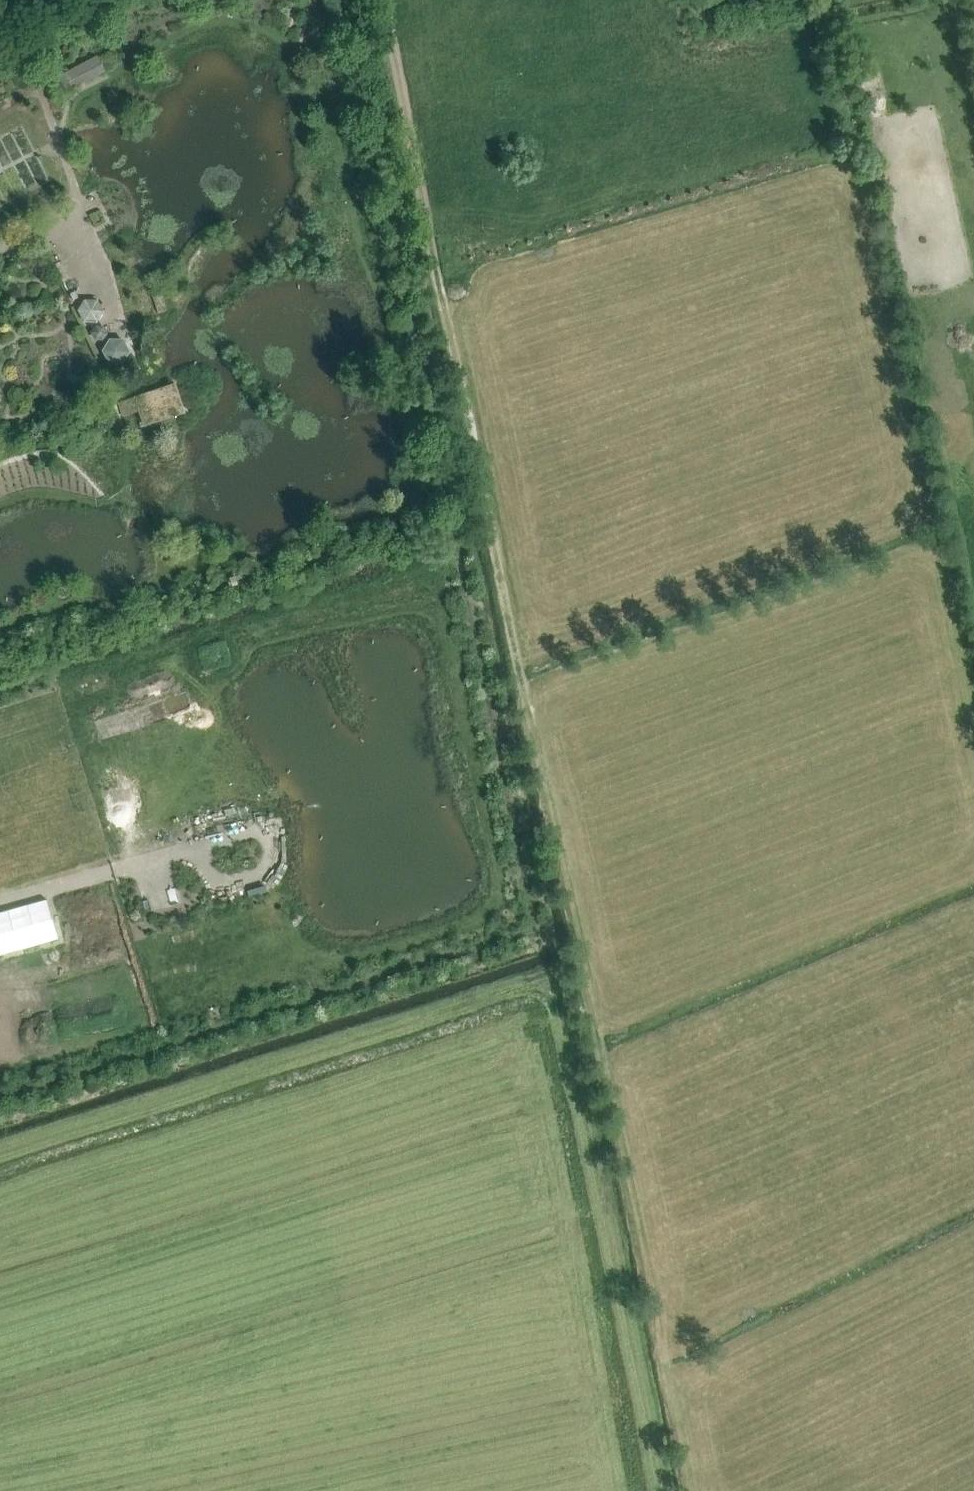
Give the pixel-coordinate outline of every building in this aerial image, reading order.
[(71,84),(65,73),(54,78),(60,90),(71,84)] [(167,310),(161,291),(152,294),(158,313),(167,310)] [(105,320),(106,297),(84,296),(84,319),(105,320)] [(134,357),(128,335),(108,341),(114,362),(134,357)] [(122,417),(139,411),(144,426),(185,412),(175,383),(118,403),(122,417)]
